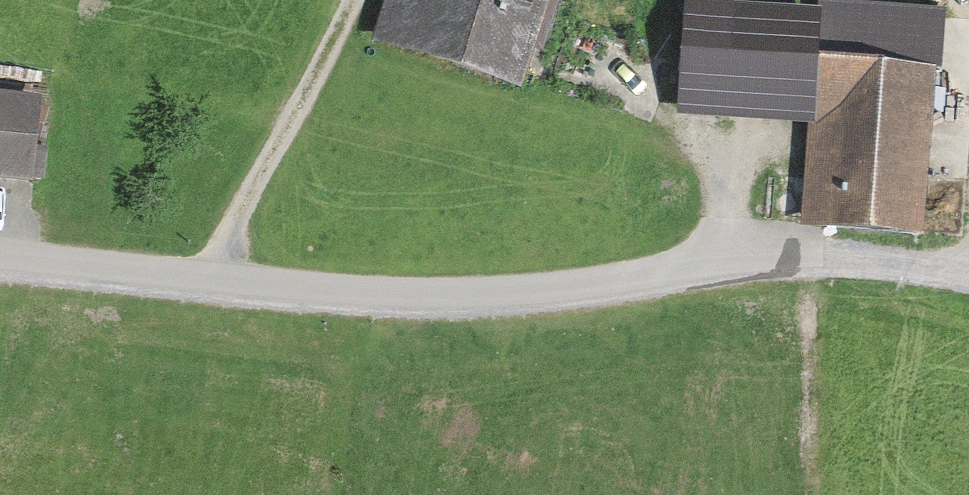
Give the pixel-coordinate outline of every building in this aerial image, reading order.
[(514,76),(538,0),(383,0),(373,32),(382,35),(514,76)] [(816,225),(829,226),(909,231),(919,111),(926,11),(828,5),(828,22),(824,103),(816,225)] [(685,12),(681,68),(680,93),(824,103),(828,22),(685,12)] [(22,177),(30,102),(0,99),(0,175),(22,177)]
